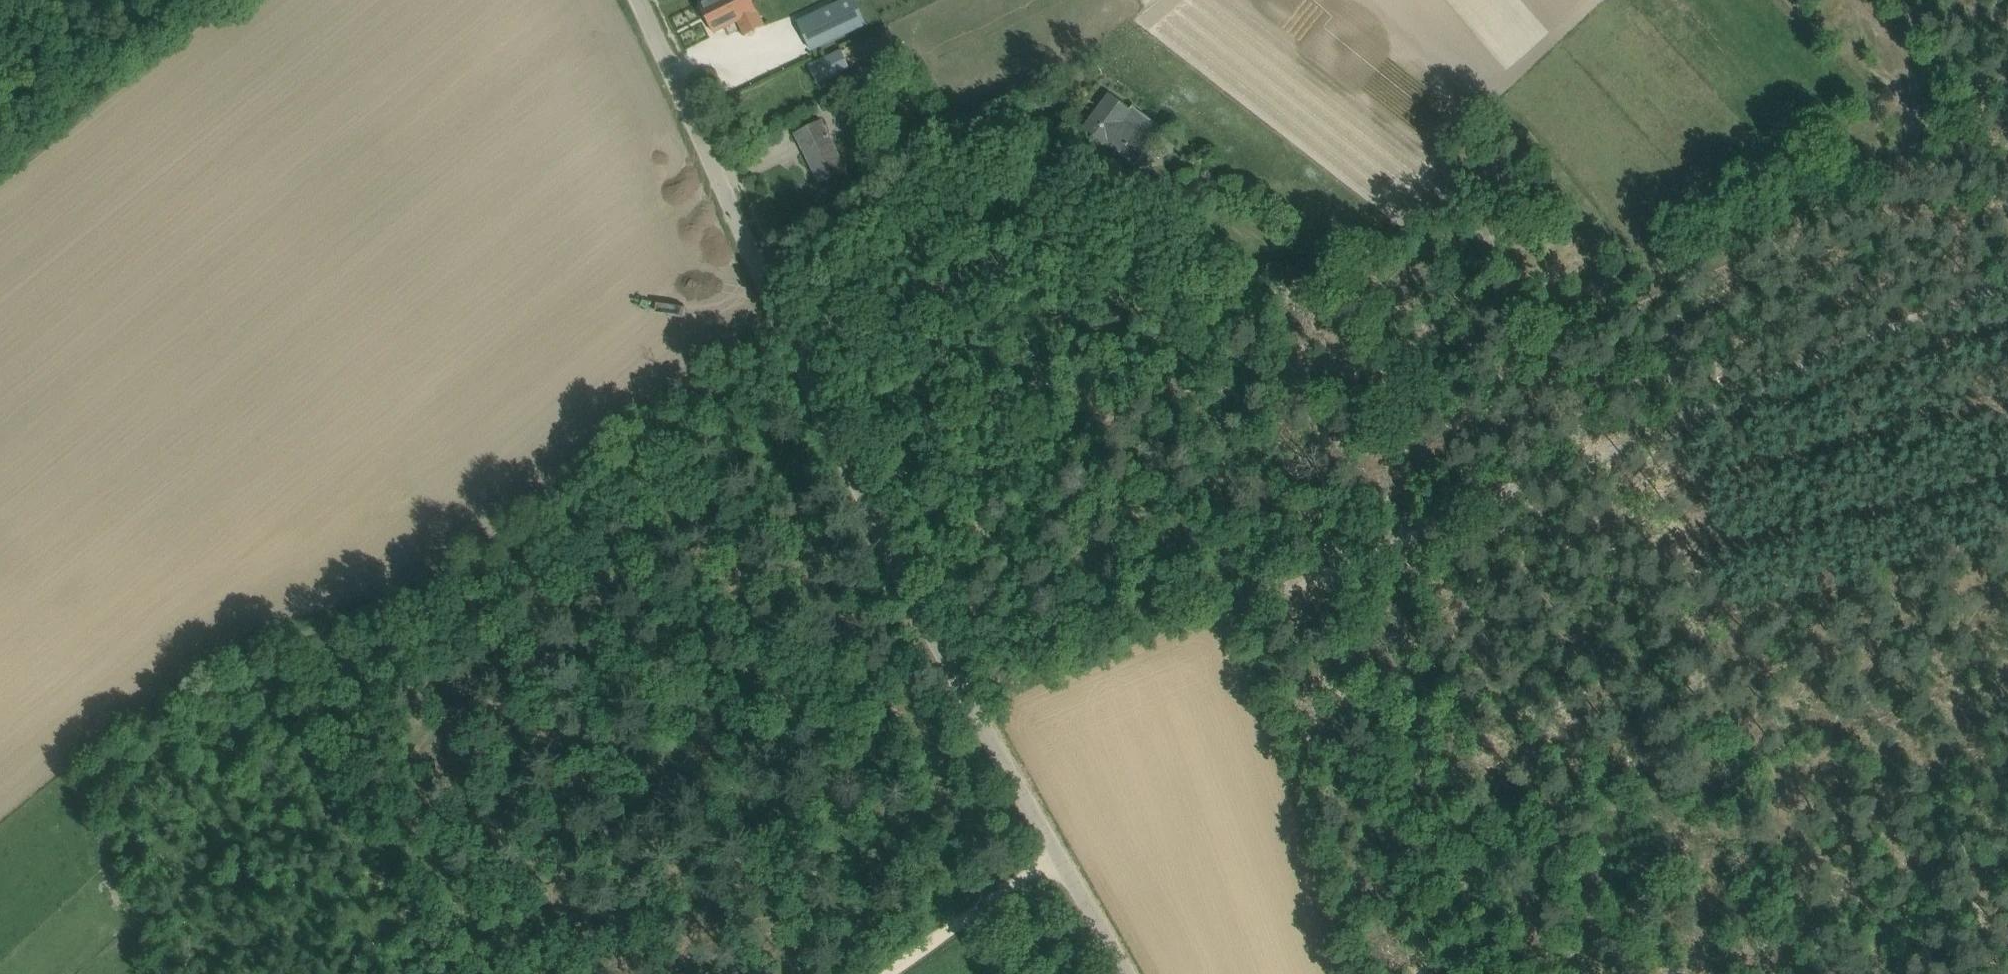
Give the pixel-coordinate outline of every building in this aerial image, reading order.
[(754,0),(708,0),(700,4),(714,33),(740,20),(747,35),(766,26),(754,0)] [(830,43),(867,25),(856,0),(842,0),(815,13),(830,43)] [(841,49),(807,65),(814,80),(848,65),(841,49)] [(1085,128),(1093,134),(1136,166),(1163,130),(1134,108),(1132,111),(1110,95),(1085,128)] [(822,120),(795,133),(820,183),(847,170),(822,120)]
